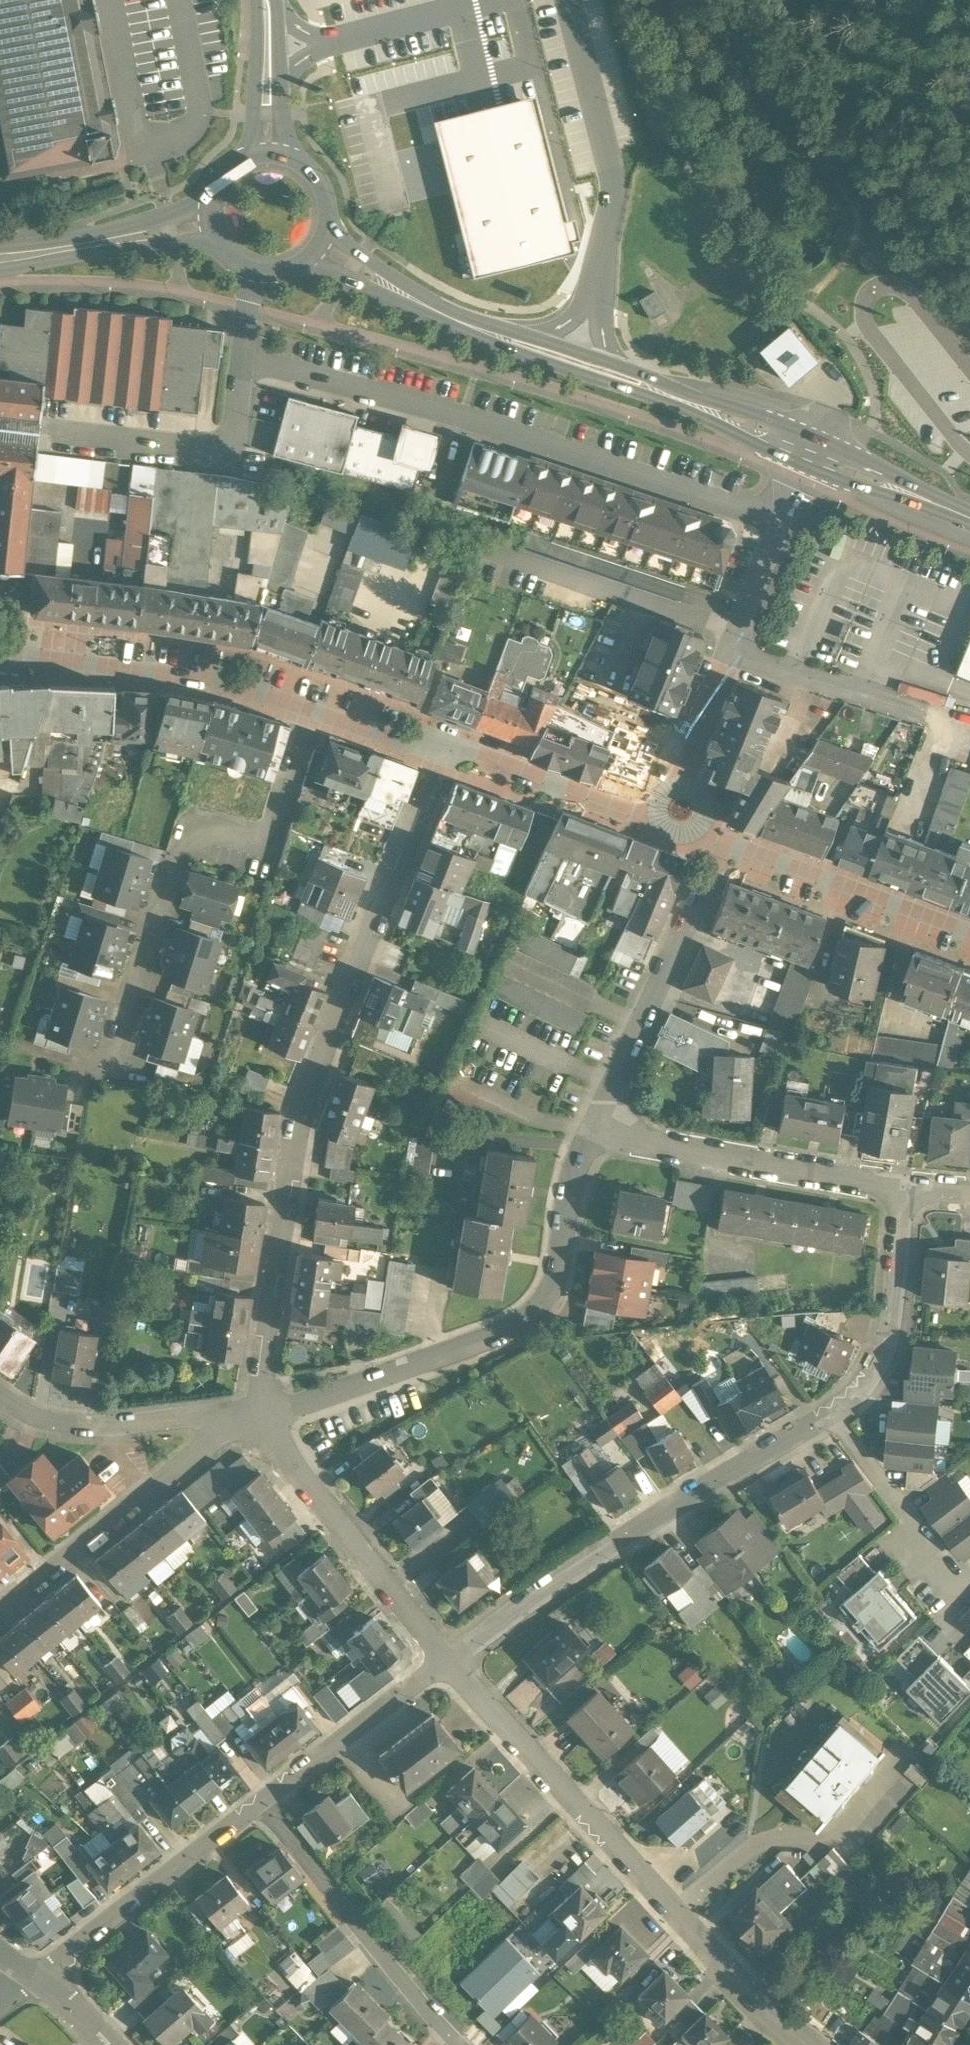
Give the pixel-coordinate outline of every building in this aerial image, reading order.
[(1,163),(0,163),(1,165),(3,178),(3,179),(4,179),(4,180),(5,180),(5,179),(18,177),(19,177),(19,176),(31,174),(31,175),(33,174),(47,171),(47,172),(49,171),(48,171),(56,169),(56,170),(58,169),(73,166),(73,167),(74,166),(89,163),(91,163),(91,162),(112,158),(112,159),(114,158),(114,156),(113,156),(83,0),(0,0),(0,160),(1,163)] [(573,238),(579,236),(574,216),(567,218),(535,93),(432,119),(473,276),(576,250),(573,238)] [(654,293),(639,301),(651,321),(665,312),(654,293)] [(0,324),(0,412),(23,414),(22,419),(39,421),(41,397),(196,414),(203,353),(206,328),(170,324),(171,318),(74,307),(73,314),(25,309),(23,326),(0,324)] [(790,327),(761,352),(791,386),(820,360),(790,327)] [(223,330),(206,328),(203,353),(220,355),(223,330)] [(356,415),(287,397),(271,455),(341,473),(356,415)] [(0,412),(0,442),(20,444),(20,439),(37,441),(39,421),(22,419),(23,414),(0,412)] [(403,439),(354,426),(341,473),(412,493),(420,464),(426,466),(430,452),(429,451),(433,437),(405,430),(403,439)] [(3,474),(4,462),(34,465),(37,441),(20,439),(20,444),(0,442),(0,474),(3,474)] [(528,462),(473,444),(453,505),(508,523),(528,462)] [(103,463),(35,455),(32,481),(100,488),(103,463)] [(3,474),(0,474),(0,571),(22,574),(29,509),(32,481),(34,465),(4,462),(3,474)] [(727,527),(528,462),(508,523),(712,590),(731,535),(727,527)] [(155,468),(133,466),(130,495),(144,496),(144,493),(147,494),(147,497),(151,497),(155,468)] [(218,475),(155,468),(151,497),(230,506),(234,479),(218,475)] [(244,481),(234,479),(230,506),(240,507),(244,481)] [(256,483),(244,481),(240,507),(252,509),(256,483)] [(268,486),(256,483),(252,509),(264,511),(268,486)] [(293,491),(268,486),(264,511),(252,509),(240,507),(236,528),(251,529),(249,560),(254,560),(251,576),(267,577),(276,547),(282,527),(293,491)] [(111,490),(78,487),(75,510),(108,514),(111,490)] [(122,573),(121,584),(142,586),(144,564),(151,497),(147,497),(147,494),(144,493),(144,496),(130,495),(124,543),(122,573)] [(159,566),(157,587),(200,592),(207,525),(236,528),(240,507),(230,506),(151,497),(144,564),(159,566)] [(325,502),(316,526),(350,538),(359,514),(325,502)] [(60,513),(29,509),(22,574),(24,574),(24,575),(32,576),(32,575),(34,575),(34,574),(53,576),(57,544),(60,513)] [(416,535),(359,514),(350,538),(347,548),(382,561),(404,568),(416,535)] [(304,534),(282,527),(276,547),(297,554),(304,534)] [(109,542),(105,572),(122,573),(124,543),(109,542)] [(71,545),(57,544),(53,576),(67,578),(71,545)] [(286,591),(297,554),(276,547),(267,577),(265,584),(283,590),(286,591)] [(471,555),(449,547),(429,602),(451,610),(471,555)] [(382,561),(347,548),(343,560),(364,568),(377,573),(382,561)] [(364,568),(343,560),(326,605),(348,613),(364,568)] [(159,566),(144,564),(142,586),(157,587),(159,566)] [(105,572),(104,582),(121,584),(122,573),(105,572)] [(53,576),(34,574),(34,575),(30,612),(31,614),(33,615),(35,616),(92,622),(97,581),(67,578),(53,576)] [(265,584),(267,577),(251,576),(236,574),(234,597),(259,604),(265,584)] [(104,582),(97,581),(92,622),(137,627),(142,586),(121,584),(104,582)] [(283,590),(265,584),(259,604),(276,610),(283,590)] [(157,587),(142,586),(137,627),(218,640),(225,595),(200,592),(157,587)] [(313,601),(286,591),(283,590),(276,610),(319,625),(321,619),(308,615),(313,601)] [(234,597),(225,595),(218,640),(248,644),(259,604),(234,597)] [(276,610),(259,604),(248,644),(304,664),(319,625),(276,610)] [(377,640),(321,619),(319,625),(304,664),(361,684),(377,640)] [(703,633),(659,619),(627,697),(660,710),(670,714),(703,633)] [(519,641),(506,636),(495,668),(506,673),(501,686),(519,693),(526,675),(536,679),(543,677),(551,654),(547,646),(537,642),(535,638),(526,634),(521,636),(519,641)] [(465,645),(442,637),(437,651),(435,657),(447,662),(448,659),(458,663),(465,645)] [(966,649),(965,648),(964,651),(965,652),(956,673),(955,672),(954,675),(957,676),(957,675),(969,681),(969,639),(966,649)] [(434,660),(377,640),(361,684),(417,705),(434,660)] [(533,686),(525,708),(519,705),(523,695),(519,693),(501,686),(506,673),(495,668),(486,691),(474,725),(532,748),(556,706),(560,697),(533,686)] [(486,691),(441,675),(429,709),(474,725),(486,691)] [(780,699),(735,681),(699,772),(740,789),(726,822),(752,832),(788,783),(752,768),(775,712),(780,699)] [(1,757),(0,736),(10,736),(34,735),(36,729),(38,723),(49,686),(31,687),(31,685),(0,687),(0,758),(1,757)] [(81,687),(49,686),(38,723),(49,723),(78,725),(81,687)] [(113,689),(81,687),(78,725),(78,740),(111,742),(113,689)] [(156,695),(114,693),(114,689),(113,689),(111,742),(123,742),(123,739),(153,742),(155,736),(156,695)] [(211,703),(168,693),(155,736),(153,742),(150,752),(193,760),(194,761),(195,756),(211,703)] [(569,702),(560,697),(556,706),(565,710),(569,702)] [(790,703),(780,699),(775,712),(785,716),(790,703)] [(289,725),(249,714),(247,720),(238,717),(239,711),(211,703),(195,756),(273,779),(289,725)] [(565,710),(556,706),(540,733),(566,743),(568,738),(566,737),(568,732),(571,733),(570,734),(607,748),(609,743),(613,733),(565,710)] [(660,710),(652,731),(662,735),(670,714),(660,710)] [(627,729),(620,747),(609,743),(607,748),(598,772),(631,785),(650,738),(627,729)] [(607,748),(570,734),(571,733),(568,732),(566,737),(568,738),(566,743),(540,733),(532,748),(598,772),(607,748)] [(34,735),(10,736),(11,775),(22,775),(28,755),(32,743),(34,735)] [(381,757),(331,738),(321,764),(322,764),(317,780),(327,784),(351,793),(366,798),(367,794),(381,757)] [(873,762),(817,741),(801,765),(818,771),(857,785),(858,783),(873,762)] [(77,745),(32,743),(28,755),(77,757),(77,745)] [(415,769),(381,757),(367,794),(388,802),(391,801),(392,799),(394,794),(404,798),(405,798),(415,769)] [(788,783),(777,798),(803,807),(818,771),(801,765),(788,783)] [(924,846),(933,850),(934,850),(942,831),(953,835),(969,786),(969,774),(951,769),(924,846)] [(502,800),(455,783),(441,817),(455,823),(485,835),(502,800)] [(857,785),(845,803),(859,808),(867,786),(858,783),(857,785)] [(351,793),(327,784),(324,795),(347,803),(351,793)] [(894,796),(867,786),(859,808),(880,815),(874,834),(883,837),(886,832),(899,798),(897,797),(898,793),(895,792),(894,796)] [(324,795),(302,787),(297,802),(320,810),(321,807),(343,815),(347,803),(324,795)] [(391,801),(388,802),(367,794),(366,798),(365,799),(357,819),(391,830),(401,805),(401,804),(404,798),(394,794),(392,799),(391,801)] [(803,807),(777,798),(752,832),(809,853),(823,815),(803,807)] [(83,808),(54,799),(49,817),(78,823),(83,808)] [(532,811),(502,800),(485,835),(501,841),(519,848),(532,811)] [(579,819),(562,813),(525,893),(537,899),(541,901),(550,882),(561,857),(571,836),(579,819)] [(823,815),(809,853),(820,857),(834,819),(823,815)] [(455,823),(441,817),(435,831),(449,837),(450,836),(456,839),(460,830),(453,827),(455,823)] [(579,819),(571,836),(585,842),(593,825),(579,819)] [(435,831),(432,837),(476,854),(485,835),(455,823),(453,827),(460,830),(456,839),(450,836),(449,837),(435,831)] [(627,838),(593,825),(585,842),(595,846),(588,864),(611,873),(616,862),(627,838)] [(874,834),(851,826),(844,844),(838,842),(831,861),(869,875),(883,837),(874,834)] [(133,842),(101,832),(97,844),(107,847),(129,853),(133,842)] [(898,836),(886,832),(883,837),(869,875),(882,880),(898,836)] [(501,841),(485,835),(476,854),(471,865),(490,873),(501,841)] [(585,842),(571,836),(561,857),(572,861),(561,887),(569,891),(582,861),(577,858),(585,842)] [(924,846),(898,836),(882,880),(917,893),(933,850),(924,846)] [(432,837),(416,878),(449,889),(459,892),(476,854),(432,837)] [(657,850),(627,838),(616,862),(628,867),(611,910),(629,918),(635,906),(645,882),(657,850)] [(507,880),(519,848),(501,841),(490,873),(507,880)] [(595,846),(585,842),(577,858),(582,861),(588,864),(595,846)] [(348,852),(326,843),(319,859),(341,869),(348,852)] [(933,850),(917,893),(955,907),(962,889),(969,866),(969,847),(962,844),(956,859),(934,850),(933,850)] [(129,853),(107,847),(99,870),(146,884),(149,873),(145,871),(149,859),(129,853)] [(685,860),(657,850),(645,882),(672,893),(685,860)] [(341,869),(319,859),(310,881),(354,899),(363,878),(341,869)] [(582,861),(569,891),(561,887),(556,885),(547,905),(587,926),(612,874),(611,873),(588,864),(582,861)] [(962,889),(955,907),(969,913),(969,866),(962,889)] [(146,884),(99,870),(92,894),(95,895),(127,905),(135,907),(140,889),(144,890),(146,884)] [(236,888),(190,874),(181,904),(194,908),(219,916),(227,918),(236,888)] [(449,889),(416,878),(397,922),(430,935),(444,901),(449,889)] [(310,881),(302,902),(325,911),(346,920),(354,899),(310,881)] [(541,901),(547,905),(556,885),(550,882),(541,901)] [(645,882),(635,906),(629,918),(615,949),(644,962),(672,893),(645,882)] [(784,903),(728,883),(709,935),(743,947),(746,940),(767,948),(784,903)] [(459,892),(449,889),(444,901),(471,910),(475,898),(459,892)] [(537,899),(525,893),(508,929),(520,935),(524,928),(537,899)] [(127,905),(95,895),(92,907),(116,914),(123,916),(127,905)] [(488,902),(475,898),(471,910),(458,947),(471,952),(488,902)] [(325,911),(302,902),(295,917),(319,926),(325,911)] [(823,917),(784,903),(767,948),(807,962),(823,917)] [(92,907),(87,905),(83,917),(113,926),(116,914),(92,907)] [(219,916),(194,908),(191,920),(213,926),(216,927),(219,916)] [(113,926),(83,917),(76,941),(122,955),(124,949),(120,948),(126,930),(113,926)] [(213,926),(191,920),(187,931),(210,938),(213,926)] [(308,924),(303,938),(320,945),(326,931),(308,924)] [(187,931),(176,928),(171,946),(167,945),(165,951),(211,964),(219,941),(210,938),(187,931)] [(556,944),(524,928),(520,935),(514,949),(546,965),(556,944)] [(884,946),(854,939),(855,934),(845,931),(843,937),(841,936),(837,956),(835,956),(828,987),(872,997),(876,980),(878,980),(880,969),(881,966),(879,966),(884,947),(884,946)] [(320,945),(303,938),(293,963),(310,970),(320,945)] [(122,955),(76,941),(69,965),(78,967),(101,974),(111,977),(117,959),(121,960),(122,955)] [(578,954),(556,944),(546,965),(568,975),(578,954)] [(895,950),(884,947),(879,966),(881,966),(880,969),(890,971),(895,950)] [(730,961),(704,948),(685,988),(710,1000),(730,961)] [(211,964),(165,951),(164,956),(167,957),(162,976),(172,979),(195,986),(204,988),(211,964)] [(964,971),(915,953),(906,979),(910,980),(903,1000),(949,1016),(955,993),(964,971)] [(312,986),(301,981),(303,975),(303,974),(273,962),(267,977),(290,987),(286,996),(287,996),(283,1005),(280,1012),(311,1025),(325,991),(312,986)] [(793,962),(769,1028),(792,1034),(815,970),(793,962)] [(101,974),(78,967),(74,979),(81,981),(98,986),(101,974)] [(964,971),(955,993),(949,1016),(966,1022),(969,1024),(969,973),(964,971)] [(74,979),(58,974),(55,985),(60,987),(78,992),(81,981),(74,979)] [(513,980),(502,974),(492,995),(503,1001),(513,980)] [(314,980),(303,975),(301,981),(312,986),(314,980)] [(261,990),(259,995),(283,1005),(287,996),(286,996),(290,987),(267,977),(261,990)] [(405,991),(374,978),(359,1015),(389,1028),(400,1003),(405,991)] [(195,986),(172,979),(169,990),(190,997),(191,997),(195,986)] [(513,980),(503,1001),(514,1006),(524,985),(513,980)] [(438,990),(415,981),(409,993),(424,999),(432,1003),(432,1002),(438,990)] [(524,985),(514,1006),(524,1011),(534,990),(524,985)] [(261,990),(250,986),(244,999),(254,1003),(255,1003),(259,995),(261,990)] [(78,992),(60,987),(53,1011),(99,1025),(101,1019),(97,1018),(102,1000),(78,992)] [(169,990),(167,990),(164,1001),(186,1008),(190,997),(169,990)] [(467,1001),(438,990),(432,1002),(462,1014),(467,1001)] [(534,990),(524,1011),(535,1016),(545,995),(534,990)] [(409,993),(405,991),(400,1003),(419,1011),(424,999),(409,993)] [(283,1005),(259,995),(255,1003),(280,1013),(280,1012),(283,1005)] [(556,1000),(545,995),(535,1016),(546,1021),(556,1000)] [(164,1001),(153,998),(148,1016),(144,1015),(142,1021),(188,1035),(195,1011),(186,1008),(164,1001)] [(419,1011),(400,1003),(389,1028),(419,1039),(423,1028),(427,1029),(433,1015),(428,1013),(432,1003),(424,999),(419,1011)] [(556,1000),(546,1021),(556,1026),(566,1005),(556,1000)] [(255,1003),(254,1003),(249,1015),(258,1019),(263,1017),(276,1022),(280,1013),(255,1003)] [(566,1005),(556,1026),(567,1031),(577,1010),(566,1005)] [(99,1025),(53,1011),(46,1035),(71,1043),(88,1048),(94,1029),(97,1030),(99,1025)] [(311,1025),(280,1012),(280,1013),(276,1022),(266,1045),(298,1058),(311,1026),(311,1025)] [(966,1022),(949,1016),(941,1047),(935,1070),(949,1071),(966,1022)] [(725,1043),(672,1017),(657,1048),(695,1066),(701,1053),(715,1060),(715,1055),(724,1055),(725,1043)] [(188,1035),(142,1021),(140,1026),(144,1028),(139,1046),(148,1049),(181,1059),(188,1035)] [(792,1034),(769,1028),(761,1051),(784,1058),(792,1034)] [(46,1035),(36,1032),(33,1044),(67,1054),(71,1043),(46,1035)] [(941,1047),(875,1038),(870,1060),(935,1070),(941,1047)] [(392,1059),(358,1044),(349,1064),(384,1078),(392,1059)] [(181,1059),(148,1049),(145,1060),(159,1064),(177,1070),(181,1059)] [(724,1055),(715,1055),(715,1060),(701,1053),(695,1066),(714,1076),(713,1096),(706,1096),(705,1115),(746,1117),(749,1056),(724,1055)] [(935,1070),(870,1060),(870,1061),(866,1060),(862,1084),(874,1087),(875,1086),(913,1094),(913,1095),(920,1096),(919,1098),(923,1099),(924,1097),(928,1097),(935,1070)] [(177,1070),(159,1064),(153,1082),(173,1084),(177,1070)] [(269,1079),(248,1070),(243,1081),(265,1089),(269,1079)] [(372,1086),(337,1073),(327,1102),(362,1114),(372,1086)] [(34,1081),(15,1078),(8,1121),(33,1125),(40,1078),(35,1077),(34,1081)] [(64,1086),(46,1083),(46,1079),(40,1078),(33,1125),(58,1129),(64,1086)] [(265,1089),(243,1081),(239,1092),(260,1100),(265,1089)] [(913,1094),(875,1086),(874,1087),(869,1114),(864,1138),(863,1147),(902,1155),(902,1154),(906,1131),(913,1095),(913,1094)] [(844,1104),(784,1093),(781,1105),(777,1128),(777,1131),(837,1142),(839,1134),(843,1111),(844,1104)] [(362,1114),(327,1102),(318,1131),(353,1143),(362,1114)] [(781,1105),(767,1102),(759,1125),(777,1128),(781,1105)] [(70,1104),(66,1131),(78,1133),(82,1105),(70,1104)] [(280,1112),(245,1106),(241,1131),(240,1141),(274,1146),(280,1112)] [(955,1108),(954,1120),(969,1122),(969,1110),(955,1108)] [(856,1114),(843,1111),(839,1134),(852,1136),(852,1135),(856,1114)] [(869,1114),(857,1111),(856,1114),(852,1135),(864,1138),(869,1114)] [(936,1118),(931,1157),(967,1161),(969,1131),(969,1122),(954,1120),(936,1118)] [(219,1137),(240,1141),(241,1131),(221,1127),(219,1137)] [(435,1129),(411,1127),(403,1175),(428,1179),(435,1129)] [(919,1133),(906,1131),(902,1154),(913,1156),(919,1133)] [(237,1153),(240,1141),(219,1137),(218,1137),(216,1149),(237,1153)] [(351,1147),(328,1140),(324,1167),(327,1167),(348,1170),(351,1147)] [(274,1146),(240,1141),(237,1153),(234,1174),(268,1179),(274,1146)] [(534,1159),(487,1151),(475,1218),(512,1224),(523,1226),(534,1159)] [(348,1170),(327,1167),(324,1184),(349,1187),(352,1171),(348,1170)] [(230,1173),(202,1169),(200,1181),(228,1185),(230,1173)] [(712,1188),(676,1183),(672,1206),(708,1212),(712,1188)] [(868,1217),(723,1192),(717,1228),(719,1228),(719,1227),(736,1230),(736,1231),(771,1237),(771,1236),(808,1242),(807,1244),(843,1250),(843,1249),(860,1252),(860,1253),(861,1253),(868,1217)] [(664,1202),(618,1193),(611,1229),(658,1237),(664,1202)] [(264,1204),(226,1199),(223,1214),(216,1213),(213,1231),(259,1237),(264,1204)] [(355,1206),(319,1201),(314,1230),(315,1230),(339,1233),(351,1235),(352,1224),(355,1206)] [(475,1218),(464,1216),(451,1289),(499,1297),(512,1224),(475,1218)] [(142,1246),(144,1233),(146,1221),(129,1219),(122,1259),(134,1261),(137,1245),(142,1246)] [(154,1223),(146,1221),(144,1233),(152,1234),(154,1223)] [(382,1228),(352,1224),(351,1235),(381,1240),(382,1228)] [(213,1231),(206,1230),(202,1262),(201,1264),(221,1267),(254,1272),(259,1237),(213,1231)] [(339,1233),(315,1230),(313,1242),(337,1245),(339,1233)] [(956,1248),(945,1250),(930,1248),(924,1298),(966,1302),(969,1268),(969,1240),(957,1238),(956,1248)] [(337,1245),(313,1242),(311,1254),(333,1257),(340,1258),(342,1246),(337,1245)] [(667,1254),(632,1248),(630,1260),(651,1264),(651,1266),(664,1268),(667,1254)] [(311,1254),(299,1252),(296,1271),(330,1277),(333,1257),(311,1254)] [(630,1260),(596,1254),(592,1279),(647,1289),(651,1266),(651,1264),(630,1260)] [(185,1274),(220,1279),(221,1267),(201,1264),(202,1262),(187,1260),(185,1274)] [(390,1261),(379,1331),(403,1335),(414,1265),(390,1261)] [(82,1271),(55,1267),(51,1291),(78,1295),(82,1271)] [(330,1277),(296,1271),(291,1299),(326,1304),(328,1294),(330,1277)] [(214,1292),(222,1293),(224,1279),(220,1279),(185,1274),(183,1287),(214,1292)] [(757,1278),(697,1285),(693,1306),(759,1299),(757,1278)] [(647,1289),(592,1279),(587,1305),(642,1315),(647,1289)] [(222,1293),(214,1292),(214,1296),(208,1295),(207,1301),(213,1302),(211,1315),(209,1326),(244,1331),(250,1297),(237,1295),(237,1289),(228,1288),(227,1294),(222,1293)] [(350,1297),(328,1294),(326,1304),(349,1307),(350,1297)] [(326,1304),(291,1299),(286,1332),(321,1337),(324,1319),(326,1304)] [(349,1307),(326,1304),(324,1319),(346,1322),(349,1307)] [(366,1309),(349,1307),(346,1322),(353,1323),(351,1334),(362,1335),(366,1309)] [(164,1319),(187,1322),(189,1311),(166,1308),(164,1319)] [(195,1324),(196,1324),(198,1313),(189,1311),(187,1322),(195,1324)] [(849,1311),(817,1313),(812,1325),(831,1333),(833,1332),(835,1331),(839,1333),(849,1311)] [(211,1315),(198,1313),(196,1324),(209,1326),(211,1315)] [(614,1318),(585,1313),(583,1327),(611,1332),(614,1318)] [(9,1370),(19,1356),(15,1353),(27,1336),(2,1319),(1,1318),(0,1320),(0,1363),(9,1370)] [(186,1330),(194,1331),(195,1324),(187,1322),(186,1330)] [(196,1324),(195,1324),(194,1331),(208,1333),(209,1326),(196,1324)] [(831,1333),(812,1325),(800,1352),(808,1355),(832,1366),(839,1369),(850,1342),(842,1339),(842,1336),(839,1333),(835,1331),(833,1332),(831,1333)] [(244,1331),(209,1326),(208,1333),(204,1357),(218,1359),(217,1365),(224,1366),(225,1360),(240,1362),(244,1331)] [(97,1337),(60,1330),(51,1379),(88,1386),(97,1337)] [(956,1352),(916,1348),(915,1363),(918,1367),(918,1376),(913,1379),(907,1378),(907,1389),(939,1392),(952,1393),(953,1383),(958,1379),(959,1368),(955,1364),(956,1352)] [(832,1366),(808,1355),(803,1368),(827,1379),(832,1366)] [(762,1368),(736,1383),(741,1391),(742,1391),(758,1418),(782,1404),(762,1368)] [(604,1418),(605,1419),(616,1433),(620,1438),(640,1422),(637,1419),(654,1406),(662,1417),(682,1401),(679,1396),(671,1386),(661,1374),(604,1418)] [(680,1379),(671,1386),(679,1396),(688,1389),(680,1379)] [(719,1404),(704,1380),(692,1387),(710,1417),(716,1413),(713,1408),(719,1404)] [(939,1392),(907,1389),(905,1401),(913,1402),(938,1404),(939,1392)] [(719,1404),(713,1408),(716,1413),(729,1436),(759,1419),(758,1418),(742,1391),(741,1391),(719,1404)] [(938,1404),(913,1402),(912,1414),(936,1416),(938,1404)] [(912,1414),(891,1412),(889,1438),(934,1442),(936,1416),(912,1414)] [(616,1433),(605,1419),(591,1429),(602,1444),(616,1433)] [(651,1423),(638,1431),(646,1444),(659,1437),(651,1423)] [(659,1437),(646,1444),(651,1454),(662,1474),(691,1457),(675,1428),(659,1437)] [(637,1461),(651,1454),(646,1444),(638,1431),(621,1440),(637,1461)] [(372,1438),(352,1450),(362,1461),(379,1447),(372,1438)] [(934,1442),(889,1438),(887,1464),(908,1466),(932,1468),(934,1442)] [(362,1461),(353,1469),(355,1472),(351,1475),(360,1486),(364,1482),(374,1494),(402,1471),(401,1470),(403,1469),(394,1458),(392,1459),(381,1446),(379,1447),(362,1461)] [(603,1473),(585,1446),(572,1455),(577,1463),(588,1479),(589,1482),(603,1473)] [(11,1479),(9,1481),(10,1482),(52,1536),(107,1493),(78,1457),(57,1474),(42,1455),(11,1479)] [(243,1458),(226,1471),(220,1464),(186,1491),(200,1509),(220,1493),(233,1483),(238,1491),(257,1476),(243,1458)] [(840,1468),(845,1475),(862,1496),(872,1487),(851,1460),(840,1468)] [(588,1479),(577,1463),(566,1470),(584,1495),(593,1488),(589,1482),(588,1479)] [(603,1473),(589,1482),(593,1488),(607,1509),(635,1491),(617,1464),(603,1473)] [(0,1465),(0,1490),(10,1482),(9,1481),(11,1479),(0,1465)] [(932,1468),(908,1466),(906,1487),(922,1489),(925,1487),(939,1478),(932,1468)] [(805,1469),(769,1490),(789,1525),(818,1507),(825,1504),(817,1491),(805,1469)] [(238,1491),(231,1497),(232,1497),(266,1540),(272,1536),(295,1517),(261,1473),(257,1476),(238,1491)] [(939,1478),(925,1487),(935,1499),(954,1484),(945,1473),(939,1478)] [(430,1475),(428,1477),(408,1492),(416,1501),(420,1498),(432,1488),(433,1489),(438,1485),(430,1475)] [(845,1475),(817,1491),(825,1504),(818,1507),(824,1515),(840,1502),(861,1530),(878,1517),(862,1496),(845,1475)] [(498,1481),(467,1504),(483,1525),(524,1494),(512,1479),(502,1486),(498,1481)] [(924,1507),(944,1532),(969,1512),(969,1498),(957,1482),(954,1484),(935,1499),(924,1507)] [(233,1483),(220,1493),(226,1502),(232,1497),(231,1497),(238,1491),(233,1483)] [(205,1522),(182,1493),(160,1510),(183,1539),(205,1522)] [(416,1501),(392,1521),(412,1546),(441,1523),(420,1498),(416,1501)] [(183,1539),(160,1510),(138,1527),(162,1556),(183,1539)] [(756,1534),(737,1510),(718,1525),(749,1566),(767,1552),(769,1551),(756,1534)] [(944,1532),(964,1558),(969,1553),(969,1512),(944,1532)] [(8,1572),(27,1557),(0,1523),(0,1561),(8,1572)] [(749,1566),(718,1525),(698,1541),(705,1551),(716,1565),(729,1582),(731,1580),(749,1566)] [(783,1547),(767,1526),(756,1534),(769,1551),(767,1552),(770,1557),(783,1547)] [(162,1556),(138,1527),(117,1544),(141,1573),(162,1556)] [(277,1543),(272,1536),(266,1540),(259,1546),(264,1553),(277,1543)] [(141,1573),(117,1544),(95,1562),(119,1591),(141,1573)] [(685,1565),(668,1544),(639,1562),(649,1574),(645,1577),(649,1583),(654,1580),(660,1587),(672,1579),(689,1569),(685,1565)] [(695,1559),(707,1573),(716,1565),(705,1551),(695,1559)] [(438,1580),(457,1607),(485,1586),(474,1570),(482,1563),(474,1553),(438,1580)] [(304,1571),(298,1576),(303,1582),(311,1593),(338,1572),(325,1555),(304,1571)] [(859,1555),(839,1572),(857,1591),(876,1574),(859,1555)] [(707,1573),(695,1559),(694,1557),(685,1565),(689,1569),(705,1588),(714,1582),(707,1573)] [(299,1565),(287,1574),(297,1587),(303,1582),(298,1576),(304,1571),(299,1565)] [(729,1582),(716,1565),(707,1573),(714,1582),(723,1593),(734,1585),(731,1580),(729,1582)] [(705,1588),(689,1569),(672,1579),(690,1601),(678,1612),(689,1624),(716,1602),(705,1588)] [(890,1582),(880,1570),(876,1574),(857,1591),(853,1594),(840,1607),(854,1623),(853,1623),(859,1630),(860,1630),(879,1651),(916,1618),(887,1585),(890,1582)] [(311,1593),(298,1603),(316,1625),(318,1624),(322,1629),(328,1624),(325,1621),(347,1604),(342,1598),(352,1590),(338,1572),(311,1593)] [(857,1591),(839,1572),(836,1575),(853,1594),(857,1591)] [(236,1590),(223,1574),(217,1579),(229,1595),(236,1590)] [(100,1606),(76,1577),(55,1595),(78,1624),(100,1606)] [(229,1595),(217,1579),(210,1584),(223,1600),(229,1595)] [(78,1624),(55,1595),(33,1612),(57,1641),(78,1624)] [(143,1622),(131,1607),(123,1613),(135,1628),(143,1622)] [(192,1625),(179,1609),(173,1614),(185,1629),(192,1625)] [(57,1641),(33,1612),(12,1629),(35,1658),(57,1641)] [(185,1629),(173,1614),(166,1619),(179,1634),(185,1629)] [(354,1635),(348,1639),(352,1645),(360,1656),(386,1636),(374,1619),(354,1635)] [(331,1629),(320,1638),(326,1646),(349,1628),(343,1620),(331,1629)] [(561,1621),(523,1657),(534,1669),(546,1682),(585,1646),(561,1621)] [(316,1625),(300,1638),(308,1648),(320,1638),(331,1629),(328,1624),(322,1629),(318,1624),(316,1625)] [(349,1628),(326,1646),(336,1658),(352,1645),(348,1639),(354,1635),(349,1628)] [(12,1629),(0,1639),(0,1659),(13,1676),(35,1658),(12,1629)] [(386,1636),(360,1656),(368,1666),(374,1673),(384,1665),(400,1653),(386,1636)] [(897,1659),(917,1679),(937,1659),(916,1639),(897,1659)] [(607,1642),(592,1653),(603,1666),(617,1655),(607,1642)] [(940,1656),(937,1659),(917,1679),(907,1690),(942,1723),(969,1694),(969,1685),(963,1679),(940,1656)] [(129,1673),(116,1657),(110,1662),(123,1678),(129,1673)] [(123,1678),(110,1662),(104,1667),(116,1683),(123,1678)] [(148,1673),(156,1682),(168,1672),(161,1663),(148,1673)] [(368,1666),(348,1681),(363,1700),(394,1677),(384,1665),(374,1673),(368,1666)] [(546,1682),(534,1669),(530,1673),(542,1686),(546,1682)] [(509,1695),(523,1710),(543,1690),(528,1675),(509,1695)] [(326,1685),(313,1696),(334,1723),(348,1712),(326,1685)] [(40,1708),(25,1690),(15,1697),(30,1716),(40,1708)] [(307,1703),(298,1690),(285,1699),(289,1705),(296,1700),(301,1707),(307,1703)] [(86,1707),(73,1691),(67,1696),(79,1712),(86,1707)] [(596,1691),(567,1718),(601,1755),(630,1728),(596,1691)] [(79,1712),(67,1696),(60,1701),(73,1717),(79,1712)] [(30,1716),(15,1697),(5,1705),(20,1724),(30,1716)] [(233,1705),(243,1718),(251,1712),(241,1699),(233,1705)] [(267,1699),(258,1706),(270,1721),(278,1714),(267,1699)] [(289,1705),(278,1714),(300,1741),(317,1728),(301,1707),(296,1700),(289,1705)] [(217,1702),(206,1711),(228,1738),(239,1729),(217,1702)] [(258,1706),(251,1712),(262,1726),(270,1721),(258,1706)] [(206,1711),(195,1719),(217,1747),(228,1738),(206,1711)] [(262,1726),(251,1712),(243,1718),(254,1733),(262,1726)] [(300,1741),(278,1714),(270,1721),(262,1726),(284,1753),(300,1741)] [(430,1715),(378,1756),(384,1764),(382,1765),(396,1783),(398,1782),(404,1789),(441,1760),(445,1760),(456,1752),(456,1749),(430,1715)] [(887,1750),(845,1715),(777,1796),(819,1831),(887,1750)] [(85,1717),(75,1724),(88,1740),(97,1733),(85,1717)] [(75,1724),(47,1746),(60,1762),(88,1740),(75,1724)] [(179,1733),(188,1745),(195,1739),(185,1726),(178,1732),(179,1733)] [(254,1733),(245,1739),(266,1767),(284,1753),(262,1726),(254,1733)] [(188,1745),(179,1733),(172,1738),(181,1750),(188,1745)] [(620,1754),(628,1763),(647,1746),(640,1738),(620,1754)] [(207,1755),(195,1739),(188,1745),(200,1760),(207,1755)] [(21,1757),(9,1741),(2,1746),(15,1761),(21,1757)] [(181,1750),(172,1757),(184,1773),(200,1760),(188,1745),(181,1750)] [(2,1746),(0,1748),(0,1756),(8,1767),(15,1761),(2,1746)] [(628,1763),(614,1775),(638,1801),(670,1772),(647,1746),(628,1763)] [(207,1755),(200,1760),(221,1786),(237,1773),(217,1747),(207,1755)] [(128,1771),(150,1799),(159,1792),(147,1776),(155,1770),(145,1757),(128,1771)] [(221,1786),(200,1760),(184,1773),(204,1799),(221,1786)] [(175,1780),(163,1764),(155,1770),(167,1786),(175,1780)] [(18,1769),(5,1778),(14,1789),(28,1779),(18,1769)] [(498,1796),(473,1769),(447,1793),(459,1806),(471,1819),(471,1820),(498,1796)] [(167,1786),(155,1770),(147,1776),(159,1792),(167,1786)] [(150,1799),(128,1771),(118,1779),(145,1812),(155,1805),(150,1799)] [(175,1780),(167,1786),(188,1811),(204,1799),(184,1773),(175,1780)] [(703,1775),(687,1790),(709,1813),(725,1798),(703,1775)] [(136,1820),(145,1812),(118,1779),(109,1786),(136,1820)] [(159,1792),(150,1799),(155,1805),(170,1825),(188,1811),(167,1786),(159,1792)] [(687,1790),(655,1820),(676,1843),(709,1813),(687,1790)] [(368,1817),(349,1793),(334,1805),(349,1824),(348,1825),(352,1829),(368,1817)] [(334,1805),(327,1796),(302,1816),(305,1820),(324,1843),(336,1833),(340,1838),(352,1829),(348,1825),(349,1824),(334,1805)] [(521,1822),(498,1796),(471,1820),(488,1837),(481,1844),(488,1852),(521,1822)] [(422,1801),(404,1817),(414,1828),(432,1811),(422,1801)] [(99,1809),(108,1822),(116,1816),(106,1803),(99,1809)] [(459,1806),(442,1823),(454,1835),(456,1833),(471,1819),(459,1806)] [(127,1830),(116,1816),(108,1822),(120,1836),(127,1830)] [(324,1843),(305,1820),(297,1827),(316,1851),(324,1844),(324,1843)] [(471,1820),(456,1833),(473,1851),(481,1844),(488,1837),(471,1820)] [(120,1836),(108,1822),(101,1827),(112,1842),(120,1836)] [(157,1850),(136,1823),(127,1830),(120,1836),(141,1863),(157,1850)] [(33,1827),(24,1850),(35,1856),(52,1843),(43,1834),(33,1827)] [(83,1859),(81,1860),(73,1850),(75,1847),(67,1836),(54,1846),(82,1884),(95,1874),(86,1863),(83,1859)] [(141,1863),(120,1836),(112,1842),(103,1849),(124,1876),(141,1863)] [(93,1857),(81,1843),(75,1847),(73,1850),(81,1860),(83,1859),(86,1863),(93,1857)] [(17,1846),(9,1865),(14,1872),(35,1857),(35,1856),(24,1850),(17,1846)] [(279,1848),(250,1873),(271,1899),(301,1875),(279,1848)] [(124,1876),(103,1849),(93,1857),(86,1863),(95,1874),(107,1889),(124,1876)] [(35,1857),(12,1875),(18,1883),(33,1871),(34,1872),(42,1866),(35,1857)] [(478,1858),(460,1875),(471,1887),(489,1870),(478,1858)] [(376,1864),(359,1873),(368,1888),(384,1879),(376,1864)] [(502,1881),(492,1890),(509,1908),(536,1883),(519,1865),(502,1881)] [(787,1865),(759,1891),(773,1906),(801,1880),(787,1865)] [(489,1870),(471,1887),(482,1899),(499,1882),(489,1870)] [(34,1872),(33,1871),(18,1883),(4,1893),(9,1900),(30,1884),(43,1902),(51,1895),(34,1872)] [(840,1885),(839,1887),(851,1899),(865,1883),(852,1871),(840,1885)] [(247,1902),(226,1875),(196,1898),(208,1914),(231,1943),(245,1931),(231,1914),(247,1902)] [(82,1884),(77,1878),(66,1885),(82,1908),(95,1898),(82,1884)] [(30,1884),(9,1900),(2,1905),(16,1922),(43,1902),(30,1884)] [(579,1887),(547,1918),(557,1928),(540,1944),(553,1957),(575,1936),(577,1937),(603,1912),(602,1911),(606,1908),(594,1896),(591,1899),(579,1887)] [(757,1889),(729,1915),(731,1918),(730,1919),(754,1945),(761,1938),(770,1947),(792,1926),(773,1906),(759,1891),(757,1889)] [(196,1898),(186,1906),(198,1922),(208,1914),(196,1898)] [(945,1911),(969,1928),(969,1911),(967,1909),(953,1899),(945,1911)] [(43,1902),(16,1922),(29,1938),(48,1924),(55,1918),(50,1912),(43,1902)] [(66,1920),(56,1907),(50,1912),(55,1918),(48,1924),(53,1929),(66,1920)] [(945,1911),(938,1921),(969,1942),(969,1928),(945,1911)] [(938,1921),(932,1931),(957,1948),(966,1954),(969,1948),(969,1942),(938,1921)] [(337,1924),(317,1939),(325,1949),(326,1951),(346,1935),(337,1924)] [(601,1945),(590,1956),(604,1971),(608,1967),(619,1978),(645,1953),(620,1927),(601,1945)] [(235,1956),(258,1939),(251,1928),(227,1945),(235,1956)] [(145,1930),(107,1964),(133,1994),(134,1994),(150,1981),(143,1973),(166,1953),(145,1930)] [(957,1948),(932,1931),(924,1942),(926,1943),(939,1952),(949,1958),(957,1948)] [(346,1935),(326,1951),(335,1962),(355,1946),(346,1935)] [(593,1936),(575,1953),(584,1961),(590,1956),(601,1945),(593,1936)] [(504,1939),(459,1982),(492,2017),(537,1973),(504,1939)] [(939,1952),(926,1943),(918,1954),(931,1963),(939,1952)] [(966,1954),(959,1965),(969,1972),(969,1948),(966,1954)] [(325,1949),(309,1961),(320,1974),(326,1968),(335,1962),(326,1951),(325,1949)] [(584,1961),(575,1953),(565,1964),(573,1972),(584,1961)] [(931,1963),(918,1954),(912,1964),(915,1967),(928,1974),(944,1985),(946,1986),(952,1976),(931,1963)] [(959,1965),(952,1976),(946,1986),(969,2001),(969,1972),(959,1965)] [(915,1967),(904,1984),(916,1992),(928,1974),(915,1967)] [(347,1989),(326,1968),(320,1974),(290,1997),(309,2017),(325,2002),(329,2006),(347,1989)] [(663,1971),(639,1994),(650,2006),(644,2011),(655,2023),(661,2018),(662,2019),(671,2011),(687,1995),(663,1971)] [(150,1981),(134,1994),(133,1994),(127,1999),(137,2010),(137,2009),(157,1992),(158,1990),(150,1981)] [(385,2014),(353,1982),(347,1989),(329,2006),(361,2038),(382,2017),(385,2014)] [(916,1992),(904,1984),(898,1994),(910,2001),(916,1992)] [(211,2018),(183,1985),(165,2001),(145,2018),(144,2019),(165,2043),(191,2020),(199,2028),(211,2018)] [(944,1985),(927,2012),(957,2033),(969,2013),(969,2001),(946,1986),(944,1985)] [(888,2005),(896,1992),(888,1987),(880,2000),(888,2005)] [(157,1992),(137,2009),(145,2018),(165,2001),(157,1992)] [(884,2016),(897,2024),(904,2014),(912,2002),(910,2001),(898,1994),(896,1992),(888,2005),(882,2015),(884,2016)] [(687,1995),(671,2011),(679,2020),(695,2004),(687,1995)] [(695,2004),(679,2020),(688,2029),(704,2013),(695,2004)] [(927,2012),(920,2024),(913,2035),(929,2044),(950,2044),(957,2033),(927,2012)] [(704,2013),(688,2029),(676,2040),(681,2044),(686,2044),(689,2043),(691,2044),(693,2043),(695,2044),(717,2044),(726,2036),(726,2035),(704,2013)] [(528,2014),(500,2040),(504,2044),(548,2044),(553,2040),(552,2039),(550,2040),(536,2025),(537,2024),(528,2014)] [(920,2024),(904,2014),(897,2024),(903,2028),(913,2035),(920,2024)] [(884,2016),(877,2025),(883,2029),(891,2034),(897,2024),(884,2016)] [(382,2017),(361,2038),(358,2042),(361,2044),(410,2044),(382,2017)] [(207,2043),(210,2044),(222,2044),(231,2037),(232,2038),(238,2032),(230,2022),(207,2043)] [(738,2024),(726,2035),(726,2036),(717,2044),(742,2044),(751,2037),(738,2024)] [(883,2029),(877,2025),(867,2037),(875,2042),(883,2029)] [(913,2035),(903,2028),(897,2038),(907,2044),(913,2035)] [(875,2042),(880,2044),(883,2044),(887,2039),(891,2034),(883,2029),(875,2042)] [(913,2035),(907,2044),(906,2044),(929,2044),(913,2035)] [(232,2038),(231,2037),(222,2044),(239,2044),(232,2038)] [(867,2037),(860,2044),(880,2044),(875,2042),(867,2037)]
